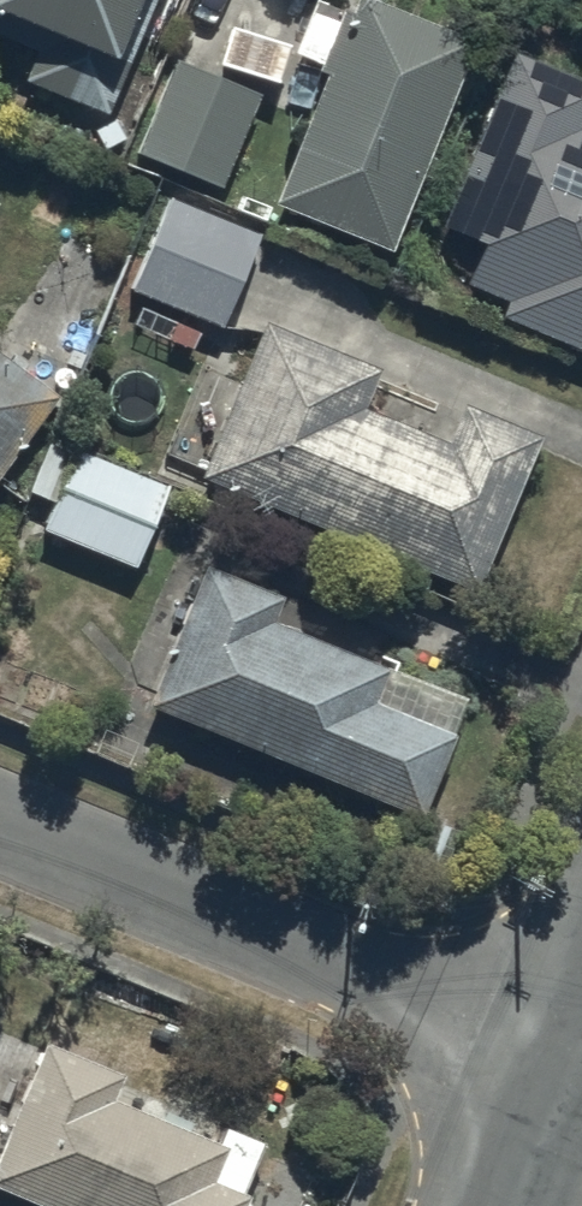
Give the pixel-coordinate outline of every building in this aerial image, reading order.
[(101,104),(146,0),(0,0),(0,27),(32,40),(20,69),(101,104)] [(267,194),(385,240),(469,28),(398,0),(344,0),(267,194)] [(581,342),(581,118),(581,115),(581,73),(508,43),(438,215),(477,231),(460,273),(503,290),(496,308),(581,342)] [(133,143),(217,177),(255,84),(171,50),(133,143)] [(128,281),(217,317),(255,226),(165,189),(128,281)] [(260,310),(194,467),(471,581),(536,425),(458,393),(442,432),(358,397),(375,357),(260,310)] [(52,385),(0,347),(0,455),(52,385)] [(39,520),(130,557),(163,477),(72,440),(39,520)] [(142,697),(416,807),(449,725),(369,692),(383,659),(268,612),(278,587),(199,555),(142,697)] [(0,1131),(0,1182),(58,1205),(237,1205),(245,1187),(209,1172),(224,1138),(109,1091),(119,1065),(40,1033),(0,1131)]
